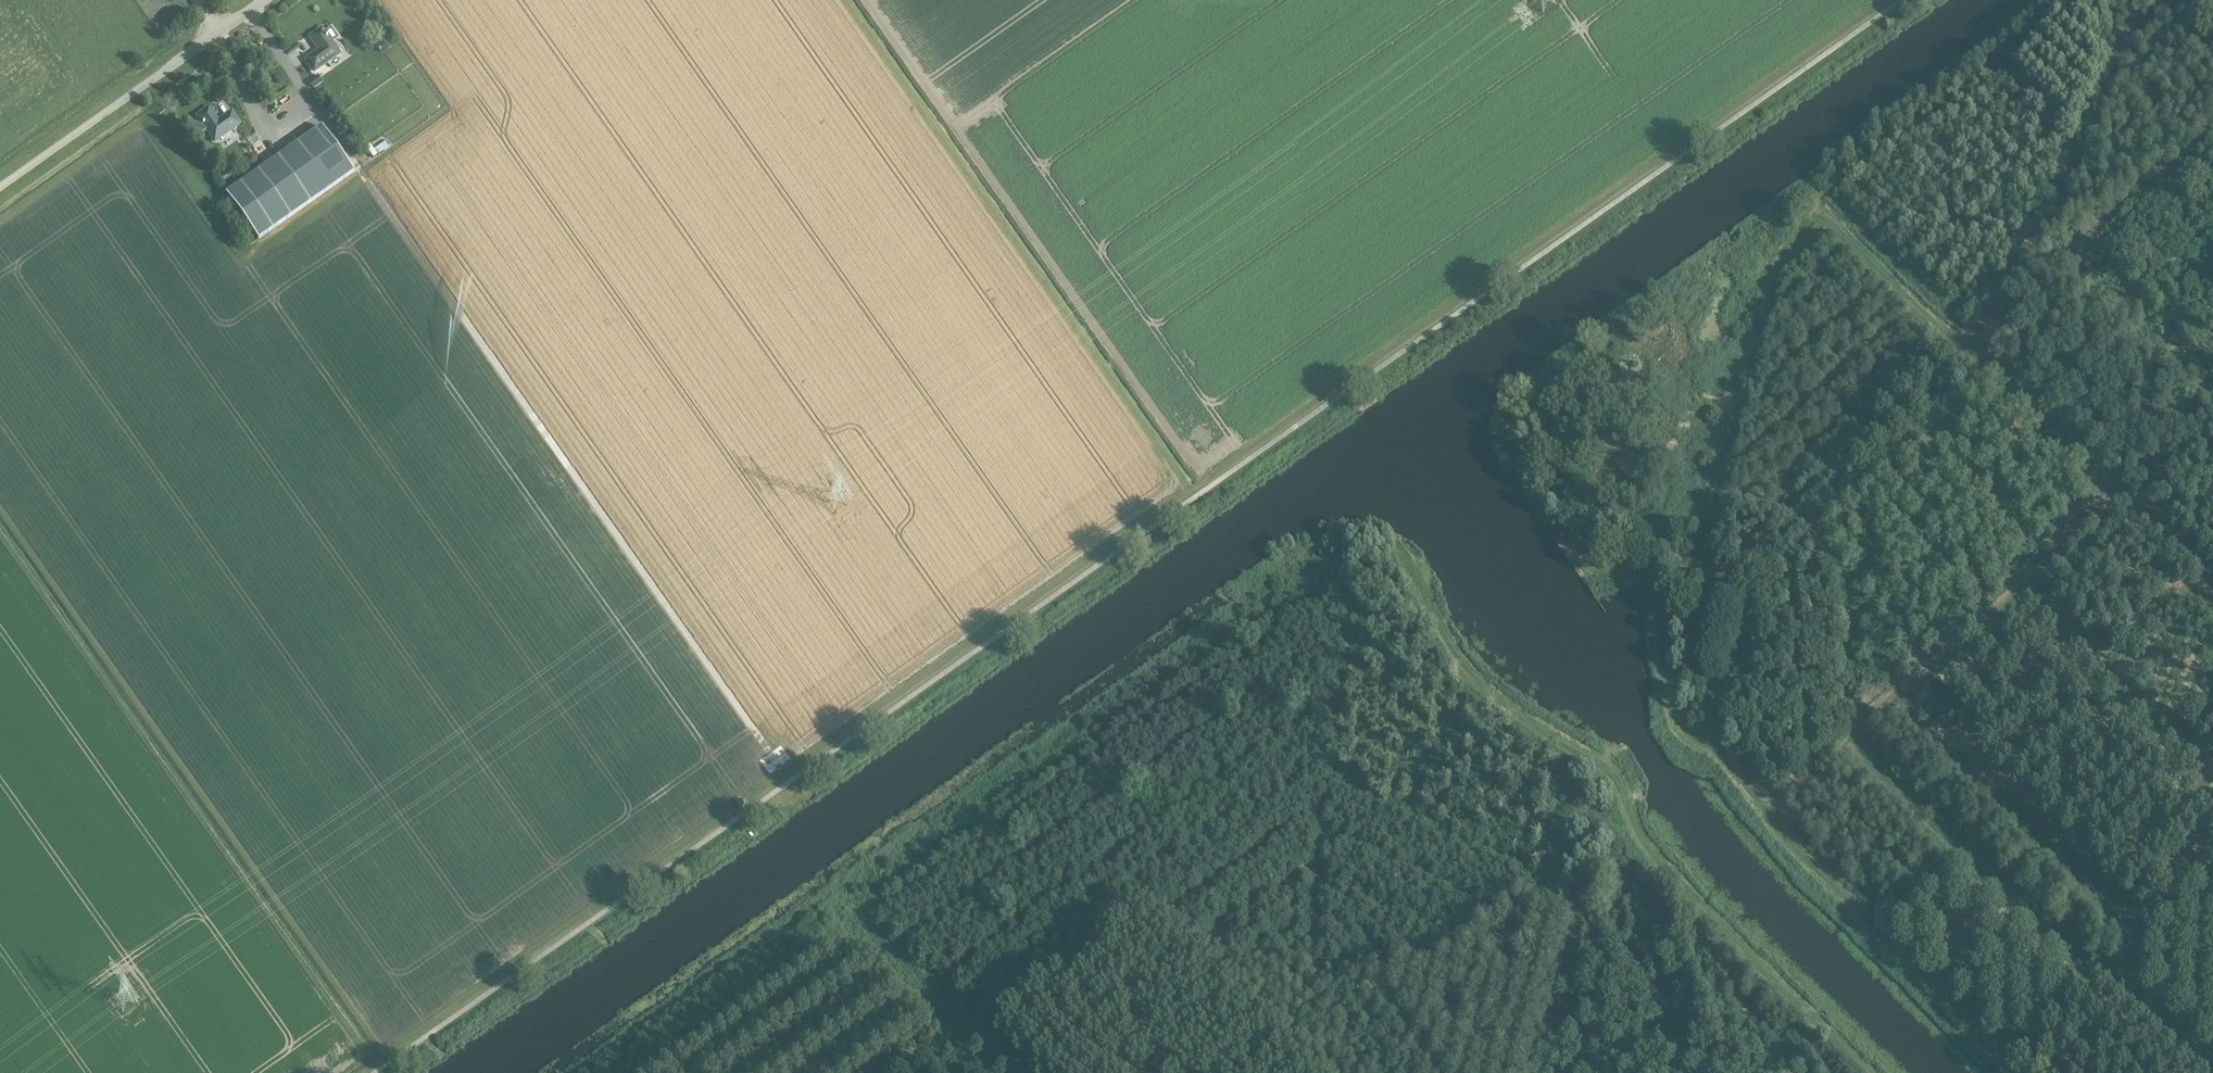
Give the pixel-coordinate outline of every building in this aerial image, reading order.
[(327,29),(333,38),(339,35),(333,26),(327,29)] [(311,37),(320,51),(307,60),(315,72),(340,54),(322,29),(311,37)] [(319,75),(310,81),(314,87),(323,81),(319,75)] [(277,100),(285,110),(289,107),(282,97),(277,100)] [(240,124),(232,112),(219,122),(209,108),(198,117),(200,120),(193,125),(200,135),(207,130),(215,141),(240,124)] [(268,124),(272,130),(286,121),(282,115),(268,124)] [(322,127),(246,181),(226,195),(258,240),(354,172),(322,127)] [(550,469),(555,459),(549,456),(544,466),(550,469)] [(772,771),(773,772),(783,765),(783,764),(781,760),(780,761),(770,767),(770,768),(772,771)]
